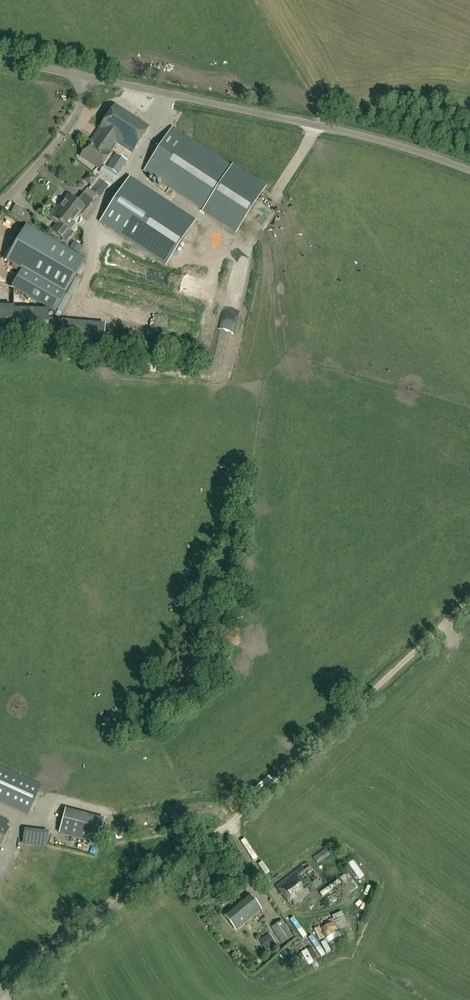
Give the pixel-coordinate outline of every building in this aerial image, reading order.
[(132,153),(149,128),(114,105),(80,157),(99,169),(100,167),(101,168),(111,154),(110,154),(118,143),(132,153)] [(156,153),(144,171),(203,210),(202,212),(235,233),(265,188),(232,166),(231,166),(185,136),(172,128),(156,153)] [(113,181),(127,161),(116,153),(107,166),(105,165),(99,173),(113,181)] [(129,178),(101,222),(166,265),(195,221),(129,178)] [(99,180),(90,191),(97,197),(99,198),(108,186),(99,180)] [(38,195),(41,188),(34,184),(30,191),(38,195)] [(73,222),(79,214),(82,216),(93,202),(82,194),(76,202),(68,195),(58,208),(55,206),(58,209),(57,210),(73,222)] [(19,216),(23,208),(17,205),(13,213),(19,216)] [(75,224),(73,222),(57,210),(58,209),(55,206),(48,216),(58,224),(52,231),(66,242),(74,232),(70,229),(75,224)] [(55,312),(85,260),(27,227),(7,262),(23,271),(13,289),(15,290),(55,312)] [(208,270),(210,279),(222,276),(220,267),(208,270)] [(12,338),(13,307),(0,307),(0,338),(12,338)] [(41,785),(0,767),(0,802),(28,815),(41,785)] [(98,842),(104,820),(65,810),(59,833),(95,843),(98,842)] [(10,828),(0,824),(0,847),(1,847),(10,828)] [(48,832),(25,830),(23,843),(47,846),(48,832)] [(321,862),(330,853),(326,849),(317,859),(321,862)] [(292,907),(322,883),(307,863),(276,887),(292,907)] [(347,872),(339,877),(344,885),(350,892),(358,887),(347,872)] [(236,931),(261,910),(248,894),(223,914),(236,931)] [(345,917),(338,921),(342,927),(348,923),(345,917)] [(282,943),(293,936),(282,920),(271,927),(282,943)] [(332,952),(346,946),(334,922),(321,929),(332,952)] [(313,932),(308,934),(313,946),(318,944),(313,932)] [(265,940),(268,947),(276,944),(273,937),(265,940)] [(308,950),(313,963),(319,961),(313,948),(308,950)]
